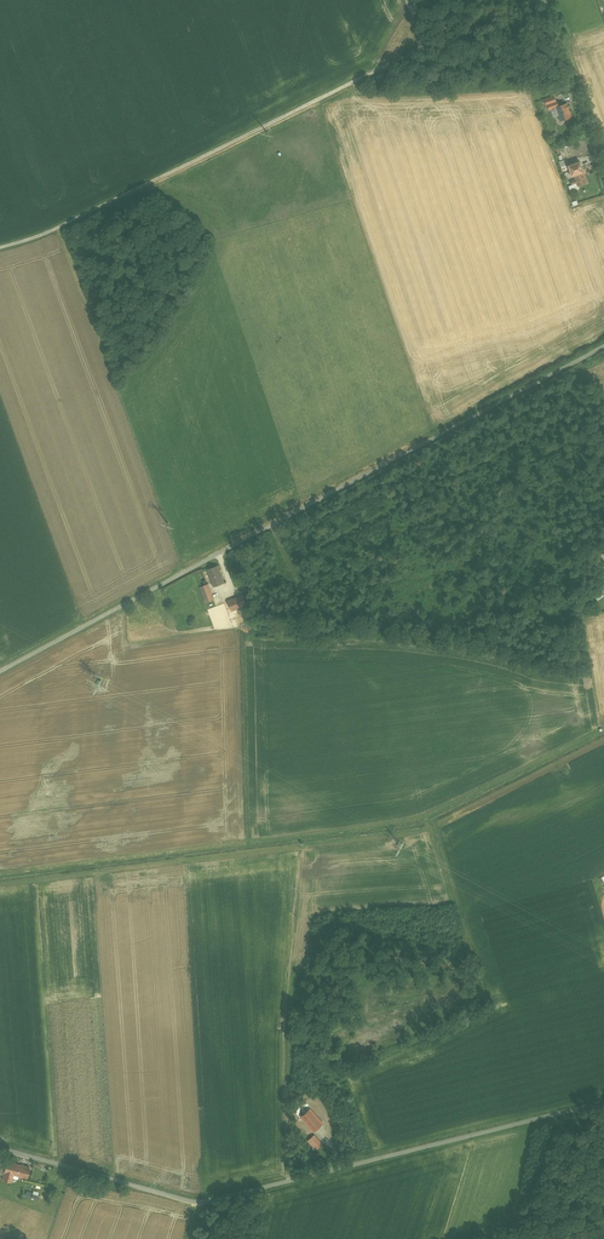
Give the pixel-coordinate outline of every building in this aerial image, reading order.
[(554,96),(545,100),(547,105),(548,105),(550,110),(557,108),(556,107),(559,106),(557,101),(556,101),(554,96)] [(559,106),(556,107),(557,108),(561,121),(571,117),(567,104),(559,106)] [(587,183),(579,161),(567,165),(571,176),(574,175),(575,180),(571,181),(572,185),(577,183),(578,186),(587,183)] [(218,565),(208,569),(214,586),(216,585),(224,583),(225,582),(218,565)] [(224,583),(216,585),(218,591),(226,588),(224,583)] [(208,585),(201,588),(207,601),(210,600),(211,601),(212,601),(212,599),(214,598),(208,585)] [(603,596),(603,595),(601,590),(595,595),(598,600),(603,596)] [(243,596),(228,601),(231,610),(247,605),(243,596)] [(247,627),(255,624),(251,614),(243,617),(247,627)] [(308,1110),(299,1118),(313,1132),(323,1123),(316,1115),(315,1117),(308,1110)] [(322,1147),(311,1135),(305,1140),(306,1141),(307,1140),(317,1151),(322,1147)] [(17,1161),(8,1158),(3,1178),(11,1180),(13,1171),(14,1171),(16,1163),(17,1161)] [(29,1167),(16,1163),(14,1171),(13,1175),(26,1178),(29,1167)]
